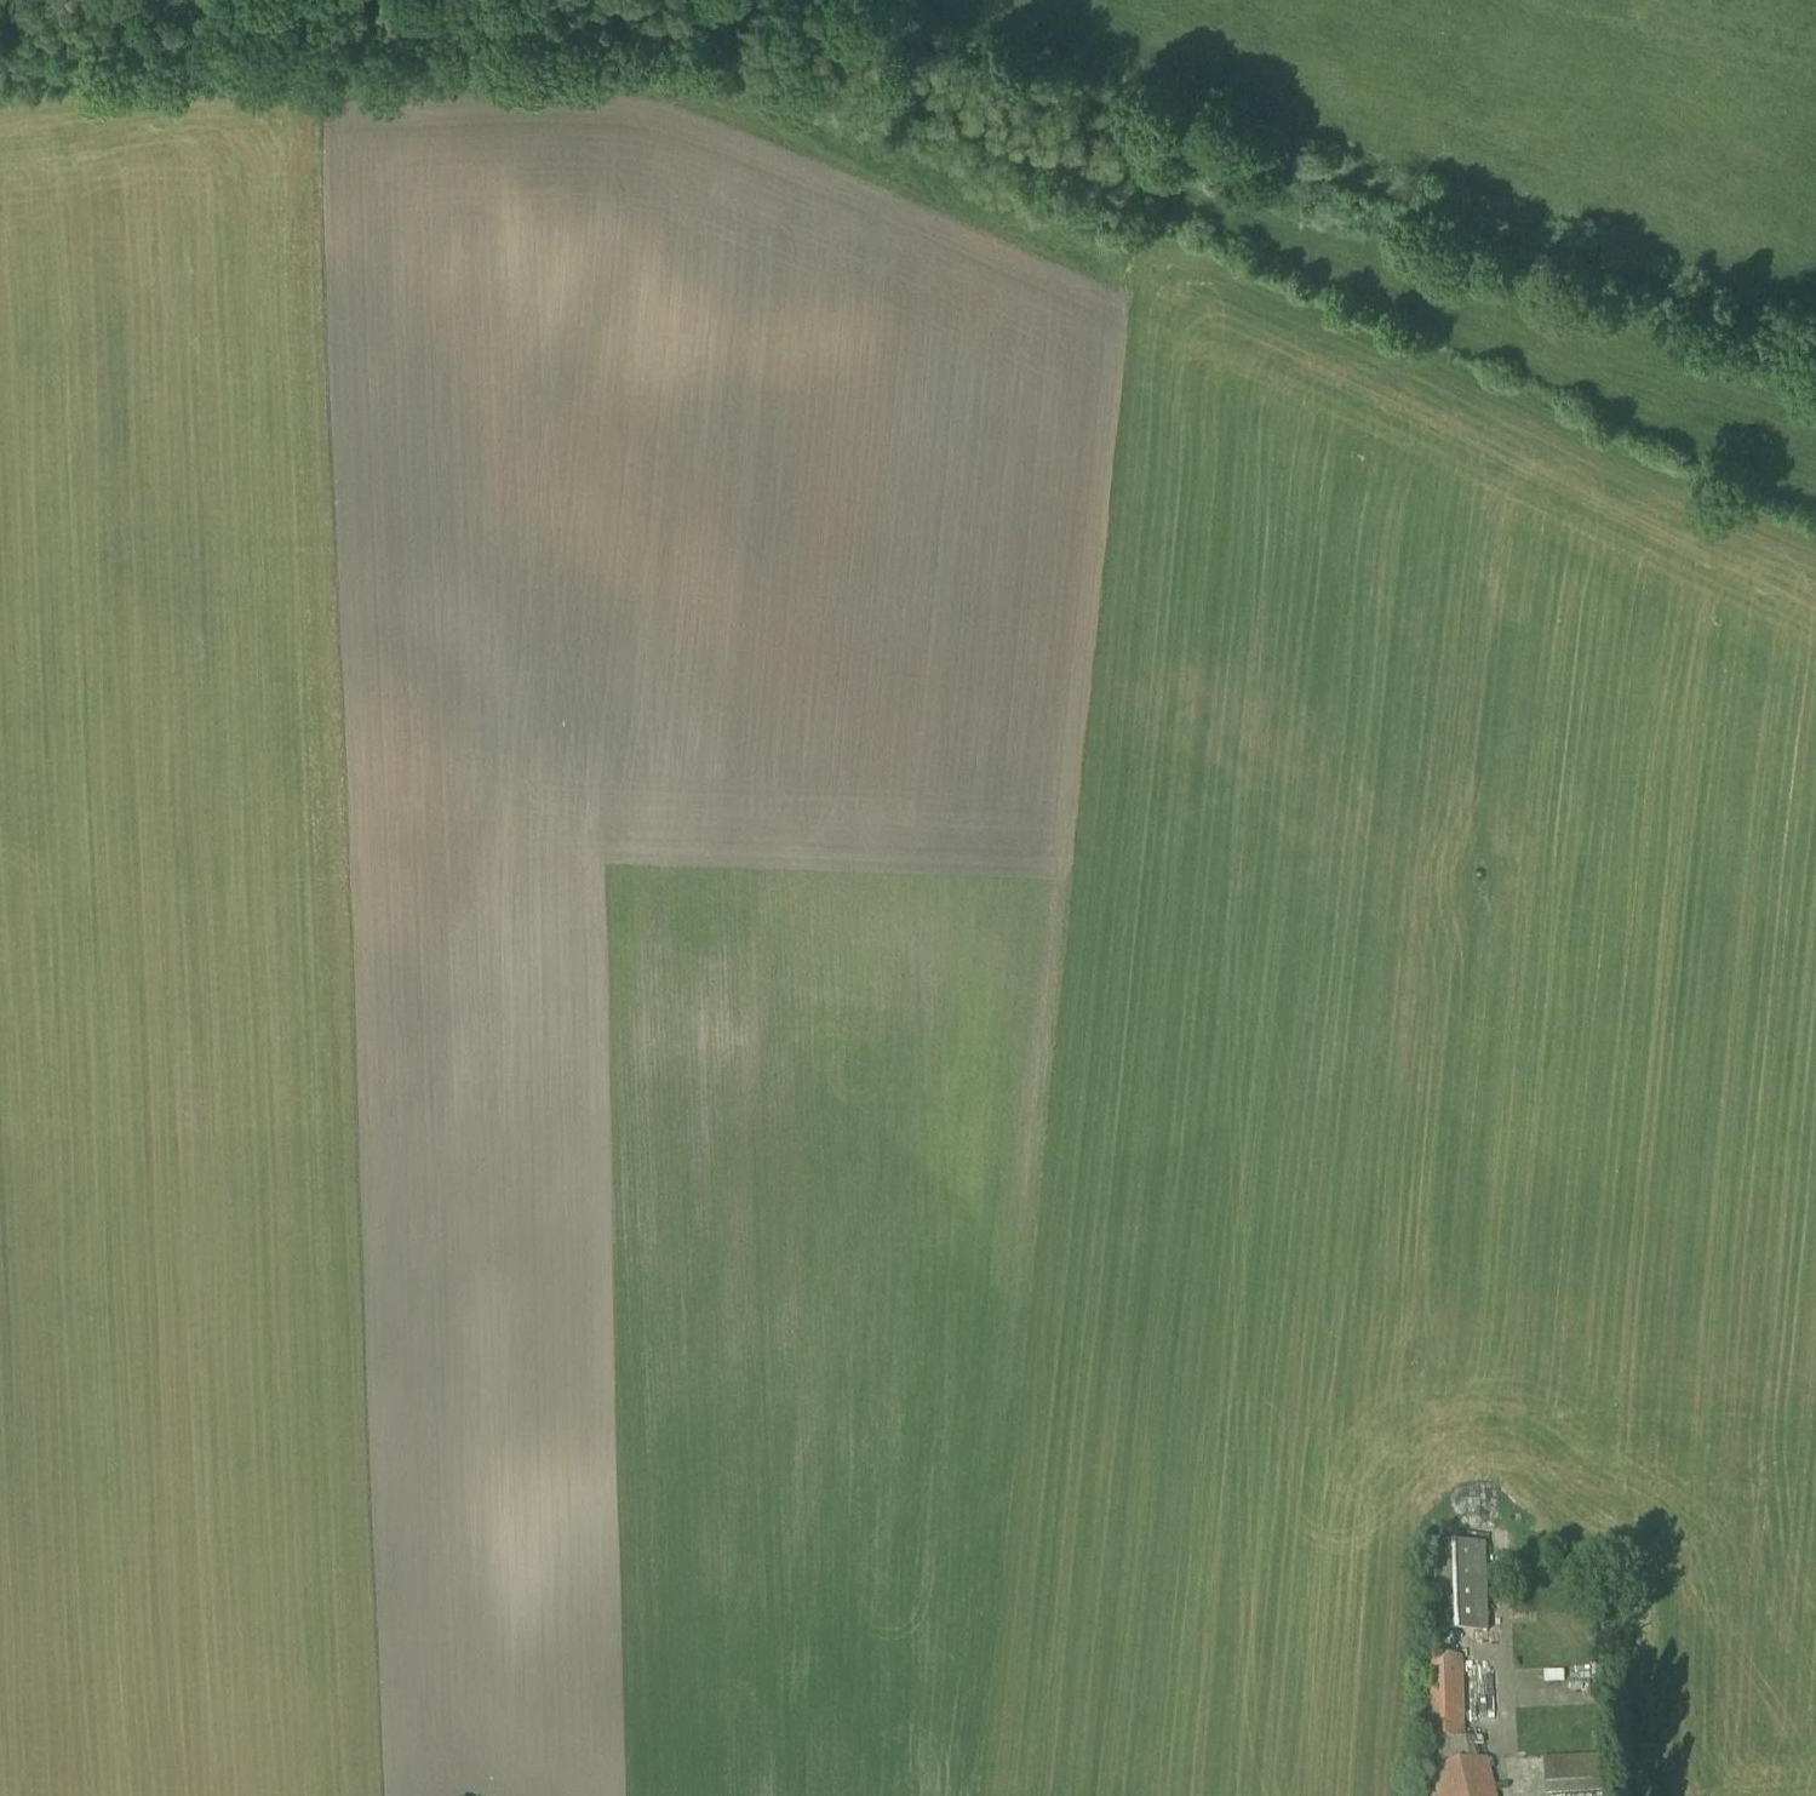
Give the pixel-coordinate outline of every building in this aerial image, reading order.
[(1486,1546),(1441,1547),(1424,1547),(1427,1635),(1489,1634),(1486,1546)] [(1463,1658),(1426,1659),(1429,1744),(1466,1743),(1463,1658)] [(1546,1795),(1611,1795),(1614,1795),(1612,1755),(1544,1759),(1546,1795)] [(1433,1776),(1439,1795),(1496,1795),(1487,1762),(1478,1764),(1433,1776)]
